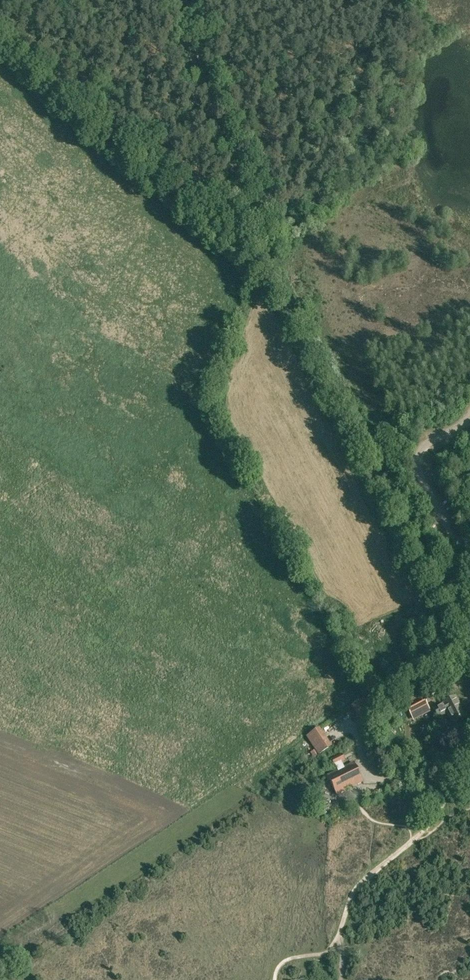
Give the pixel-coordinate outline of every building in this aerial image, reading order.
[(453,723),(464,717),(458,705),(460,705),(455,696),(442,703),(442,704),(433,709),(438,717),(447,712),(453,723)] [(405,718),(427,706),(423,697),(401,709),(405,718)] [(307,736),(319,754),(329,748),(317,730),(307,736)] [(362,781),(353,763),(327,776),(337,794),(362,781)] [(376,857),(383,862),(387,858),(381,852),(376,857)]
